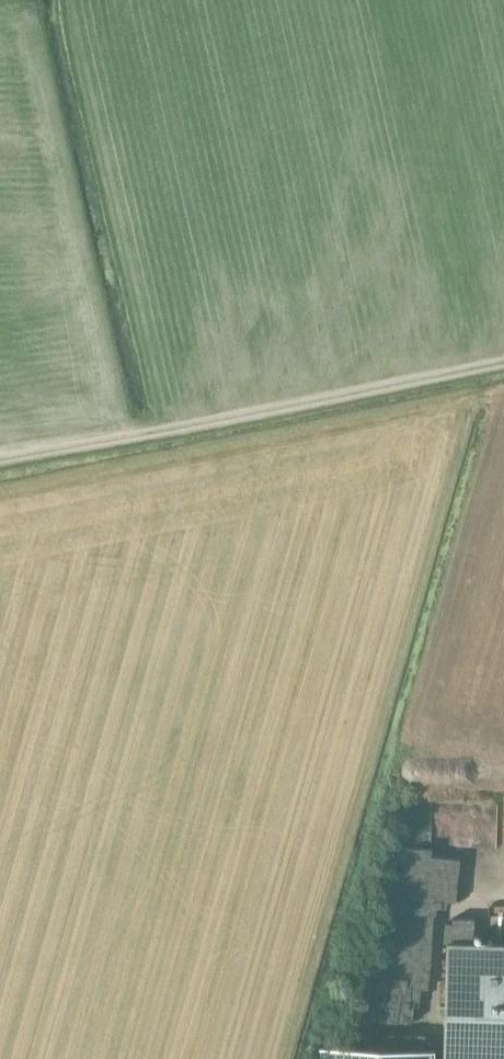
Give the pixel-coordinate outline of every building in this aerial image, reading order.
[(446,1058),(503,1058),(503,948),(450,946),(446,1058)] [(437,1050),(328,1046),(327,1058),(437,1058),(437,1050)]
